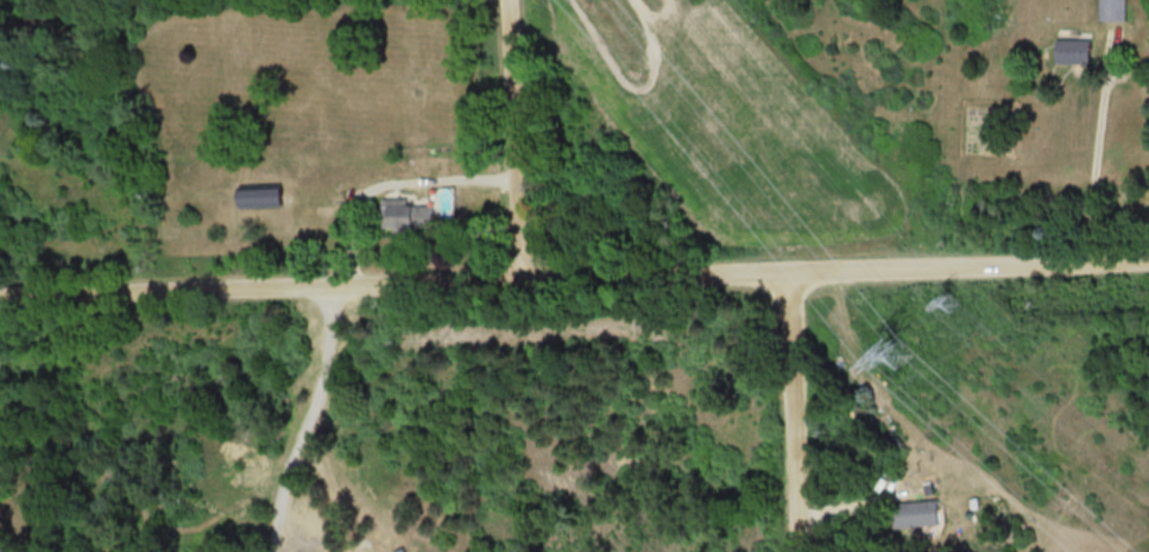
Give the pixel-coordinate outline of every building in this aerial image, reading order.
[(1127,0),(1101,0),(1101,17),(1127,17),(1127,0)] [(1094,36),(1058,36),(1058,61),(1094,61),(1094,36)] [(242,186),(242,204),(285,204),(285,186),(242,186)] [(411,196),(386,196),(386,225),(435,225),(435,203),(411,203),(411,196)] [(900,526),(946,523),(945,499),(898,501),(900,526)]
